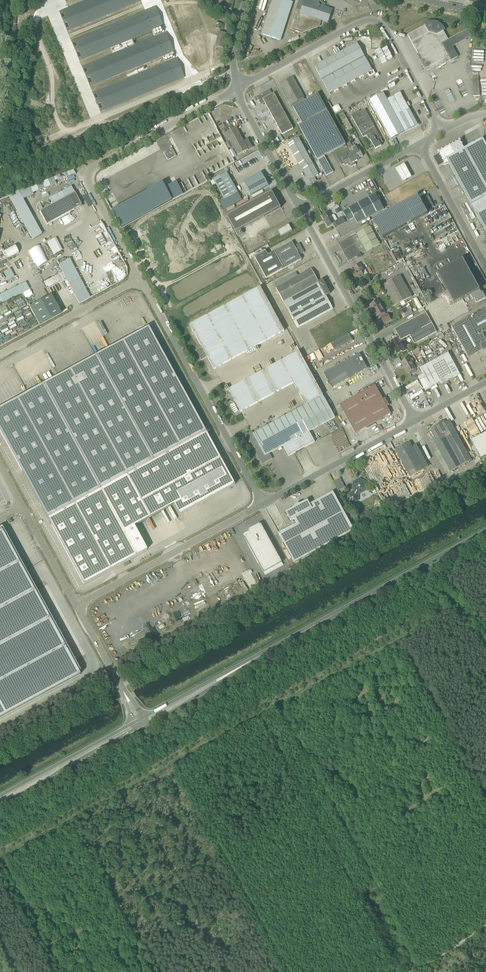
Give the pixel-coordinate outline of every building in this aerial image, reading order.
[(143,0),(89,0),(59,12),(67,31),(143,0)] [(227,8),(232,9),(234,0),(225,0),(223,7),(227,8)] [(285,0),(273,0),(262,35),(281,41),(293,3),(285,0)] [(320,25),(322,20),(328,22),(333,9),(321,5),(323,0),(299,0),(290,29),(302,33),(320,25)] [(155,7),(71,42),(79,61),(163,26),(155,7)] [(441,44),(448,40),(443,31),(445,30),(444,29),(443,27),(442,26),(441,25),(439,24),(438,23),(436,22),(434,22),(432,22),(431,22),(429,22),(427,22),(426,23),(424,24),(425,26),(408,35),(411,42),(428,72),(437,67),(438,68),(451,61),(441,44)] [(215,46),(218,47),(223,48),(226,34),(218,32),(215,46)] [(90,86),(174,52),(166,33),(82,68),(90,86)] [(330,94),(342,87),(372,71),(357,43),(315,66),(322,80),(330,94)] [(176,59),(93,93),(100,112),(184,77),(176,59)] [(310,98),(318,94),(303,66),(302,64),(274,80),(274,81),(299,126),(302,124),(294,109),(311,100),(310,98)] [(261,105),(265,103),(263,99),(272,94),(270,90),(257,97),(261,105)] [(293,129),(277,98),(274,93),(272,94),(263,99),(265,103),(282,135),(293,129)] [(412,114),(408,107),(400,93),(387,100),(383,93),(370,101),(391,139),(413,128),(419,125),(413,114),(412,114)] [(318,94),(310,98),(311,100),(294,109),(302,124),(299,126),(326,176),(333,172),(324,156),(332,152),(346,145),(327,111),(318,94)] [(341,121),(344,126),(347,124),(350,129),(352,128),(347,118),(341,121)] [(382,140),(375,127),(368,131),(372,138),(370,139),(375,149),(381,146),(379,142),(382,140)] [(248,150),(253,147),(249,140),(247,139),(243,141),(236,128),(226,133),(238,155),(248,150)] [(311,162),(308,156),(298,138),(288,144),(300,168),(302,167),(311,162)] [(476,214),(485,209),(485,145),(483,139),(473,145),(465,149),(446,160),(448,163),(476,214)] [(446,160),(465,149),(460,141),(438,153),(445,165),(448,163),(446,160)] [(357,159),(363,156),(359,149),(353,152),(351,148),(352,147),(348,149),(354,161),(354,162),(355,162),(358,161),(357,159)] [(171,148),(163,152),(168,161),(176,156),(171,148)] [(344,164),(345,166),(348,164),(349,166),(350,165),(351,167),(356,165),(355,162),(354,162),(354,161),(348,149),(336,156),(341,166),(344,164)] [(303,179),(304,181),(307,186),(315,182),(314,181),(316,180),(314,178),(319,175),(311,162),(302,167),(307,176),(303,179)] [(405,162),(396,167),(403,180),(412,175),(405,162)] [(98,174),(100,180),(103,178),(102,176),(106,173),(104,171),(98,174)] [(261,172),(244,182),(251,195),(269,186),(261,172)] [(225,200),(231,196),(238,193),(227,173),(214,180),(225,200)] [(29,239),(41,235),(28,198),(36,195),(35,193),(59,185),(58,181),(65,178),(64,175),(13,192),(29,239)] [(177,181),(166,188),(172,200),(183,194),(177,181)] [(272,192),(227,216),(238,237),(243,234),(241,230),(281,208),(272,192)] [(80,207),(81,204),(75,193),(40,212),(47,225),(80,207)] [(343,212),(348,221),(354,218),(357,223),(384,209),(376,194),(343,212)] [(426,212),(434,207),(428,195),(419,200),(417,195),(385,213),(394,230),(426,212)] [(476,214),(485,233),(485,209),(476,214)] [(335,222),(329,212),(322,216),(328,227),(333,224),(335,228),(345,222),(343,217),(338,220),(338,221),(335,222)] [(292,230),(291,229),(289,224),(278,230),(281,237),(292,230)] [(370,227),(357,234),(357,235),(352,238),(352,237),(338,244),(348,262),(361,255),(361,254),(366,251),(367,252),(380,245),(370,227)] [(63,251),(56,238),(48,242),(55,255),(63,251)] [(292,242),(274,252),(284,269),(302,259),(299,255),(304,253),(299,243),(294,246),(292,242)] [(18,244),(6,250),(10,258),(22,252),(18,244)] [(37,244),(29,248),(37,267),(45,264),(37,244)] [(265,251),(254,257),(266,279),(284,269),(274,252),(268,255),(265,251)] [(352,274),(356,280),(363,276),(361,272),(363,271),(360,264),(354,267),(356,271),(352,274)] [(12,268),(4,272),(9,281),(16,277),(12,268)] [(481,292),(480,290),(467,268),(442,282),(454,304),(470,295),(473,299),(474,299),(477,303),(485,298),(482,292),(481,292)] [(318,283),(319,282),(311,269),(276,288),(291,316),(326,297),(318,283)] [(112,271),(99,277),(103,287),(108,285),(109,287),(117,283),(112,271)] [(412,297),(400,276),(383,285),(394,307),(412,297)] [(323,280),(319,282),(318,283),(326,297),(331,294),(323,280)] [(31,291),(28,283),(0,294),(0,303),(31,291)] [(201,360),(204,359),(207,357),(214,369),(284,331),(260,287),(190,325),(202,347),(196,350),(201,360)] [(90,299),(87,292),(83,293),(82,291),(77,293),(81,302),(90,299)] [(333,309),(326,297),(291,316),(298,328),(333,309)] [(386,315),(381,304),(379,305),(377,301),(374,303),(373,303),(371,304),(370,305),(377,317),(380,315),(381,317),(384,324),(391,320),(387,314),(386,315)] [(439,305),(426,313),(433,325),(446,317),(439,305)] [(467,318),(452,327),(469,358),(485,349),(485,340),(482,333),(485,331),(485,308),(467,318)] [(437,332),(433,325),(426,313),(426,312),(395,329),(399,337),(401,340),(404,339),(410,335),(415,344),(437,332)] [(446,324),(439,327),(442,333),(449,329),(446,324)] [(95,356),(43,384),(100,489),(205,431),(148,327),(95,356)] [(349,334),(331,343),(335,350),(352,341),(349,334)] [(405,341),(404,339),(401,340),(399,337),(397,338),(391,341),(394,346),(393,347),(397,354),(402,351),(403,352),(407,350),(404,346),(403,346),(401,343),(405,341)] [(229,390),(230,393),(233,398),(231,399),(234,405),(233,405),(236,412),(240,410),(241,412),(293,383),(305,405),(323,395),(299,351),(229,390)] [(425,391),(441,382),(442,384),(460,374),(448,353),(420,369),(423,375),(418,378),(425,391)] [(367,368),(360,354),(324,373),(332,388),(367,368)] [(413,366),(414,365),(409,357),(400,362),(403,366),(404,366),(405,368),(404,368),(407,373),(410,372),(411,375),(416,372),(416,370),(416,369),(415,369),(413,366)] [(43,384),(28,392),(0,408),(0,431),(47,518),(100,489),(43,384)] [(383,399),(381,396),(378,389),(379,389),(377,385),(358,395),(357,394),(353,396),(354,397),(340,405),(355,433),(370,425),(370,426),(374,424),(373,423),(391,414),(387,406),(389,405),(385,398),(383,399)] [(323,395),(305,405),(253,433),(265,456),(270,453),(283,446),(309,431),(335,417),(323,395)] [(472,460),(454,427),(450,421),(445,423),(444,421),(433,427),(434,429),(429,432),(451,472),(472,460)] [(234,485),(205,431),(100,489),(47,518),(83,584),(147,550),(134,526),(173,505),(179,515),(234,485)] [(273,459),(270,453),(265,456),(253,433),(252,431),(246,434),(263,464),(273,459)] [(289,456),(302,449),(315,442),(309,431),(283,446),(289,456)] [(471,441),(481,459),(485,456),(485,433),(471,441)] [(397,454),(398,453),(416,487),(434,477),(429,467),(417,445),(413,447),(410,441),(394,450),(397,454)] [(335,481),(339,490),(346,488),(341,478),(335,481)] [(366,490),(366,483),(360,479),(354,482),(353,490),(354,490),(353,492),(348,495),(348,500),(353,503),(358,500),(358,495),(359,493),(360,493),(366,490)] [(310,504),(308,500),(286,512),(291,521),(294,519),(297,524),(279,534),(295,563),(354,530),(333,492),(310,504)] [(364,518),(360,510),(358,510),(356,511),(355,513),(360,521),(362,521),(364,520),(364,518)] [(250,530),(249,531),(250,534),(245,537),(264,572),(282,562),(261,524),(260,525),(260,524),(259,525),(250,529),(249,530),(250,530)] [(80,675),(73,662),(64,667),(26,596),(35,591),(1,529),(0,530),(0,718),(80,675)]
